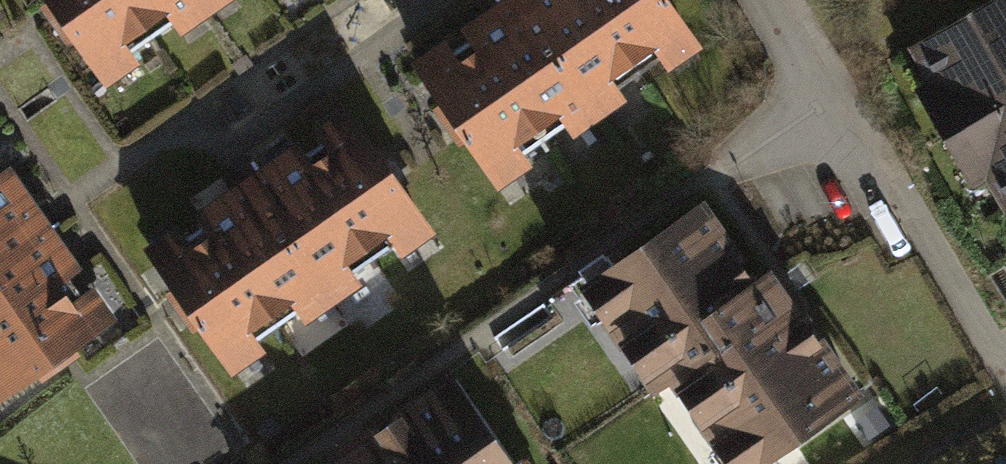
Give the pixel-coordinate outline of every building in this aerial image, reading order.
[(102,76),(215,0),(51,0),(102,76)] [(427,74),(501,182),(694,49),(660,0),(536,0),(427,74)] [(917,45),(1005,198),(1005,0),(996,0),(917,45)] [(345,133),(159,259),(231,364),(417,239),(345,133)] [(105,327),(0,177),(0,399),(105,327)] [(700,211),(616,269),(637,298),(609,318),(658,387),(672,377),(720,446),(751,425),(772,455),(854,397),(771,279),(755,290),(700,211)] [(458,384),(342,463),(513,463),(458,384)]
